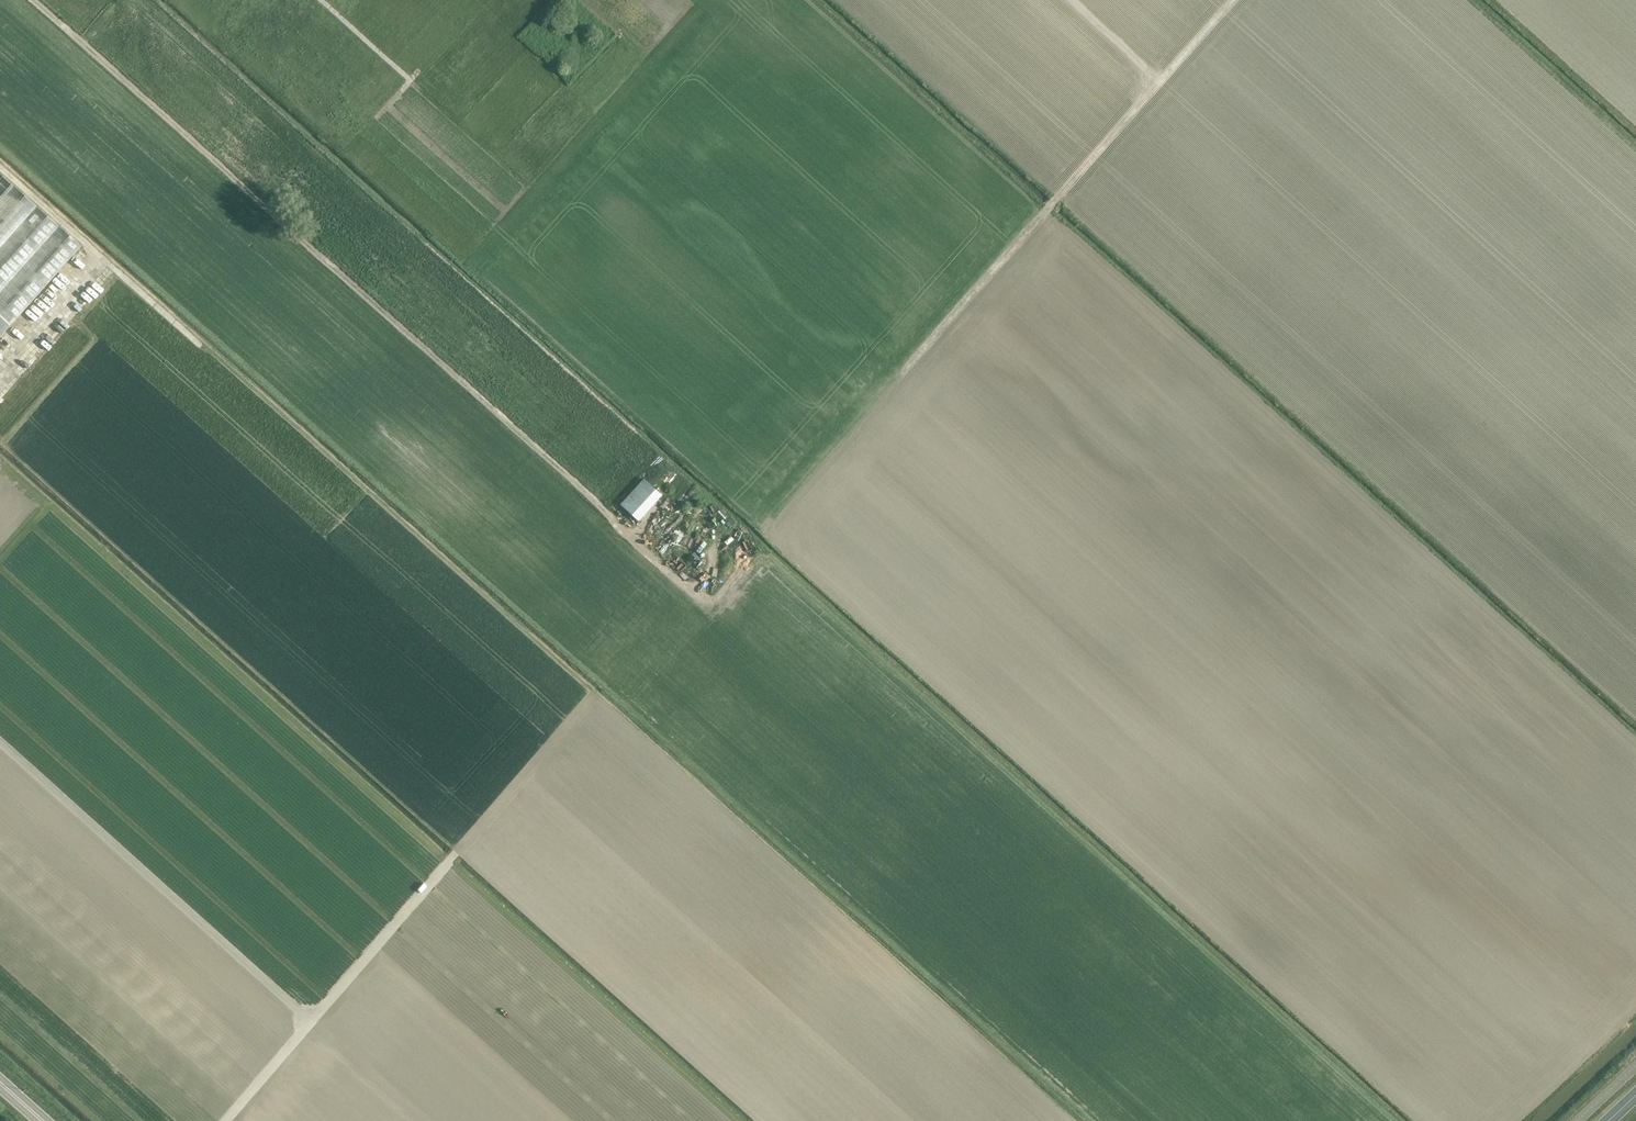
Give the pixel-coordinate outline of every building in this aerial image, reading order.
[(81,246),(0,174),(0,337),(81,246)] [(646,477),(620,504),(630,514),(657,487),(646,477)]
